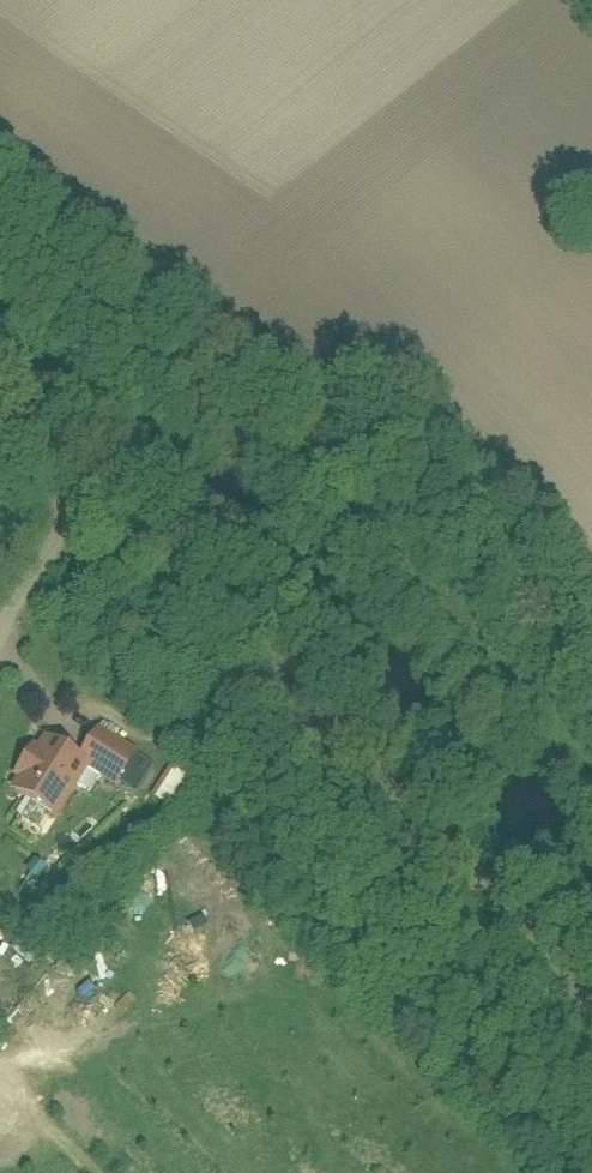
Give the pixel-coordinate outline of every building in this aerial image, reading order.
[(81,743),(70,762),(32,739),(0,793),(0,802),(46,828),(76,776),(108,795),(124,768),(81,743)]
